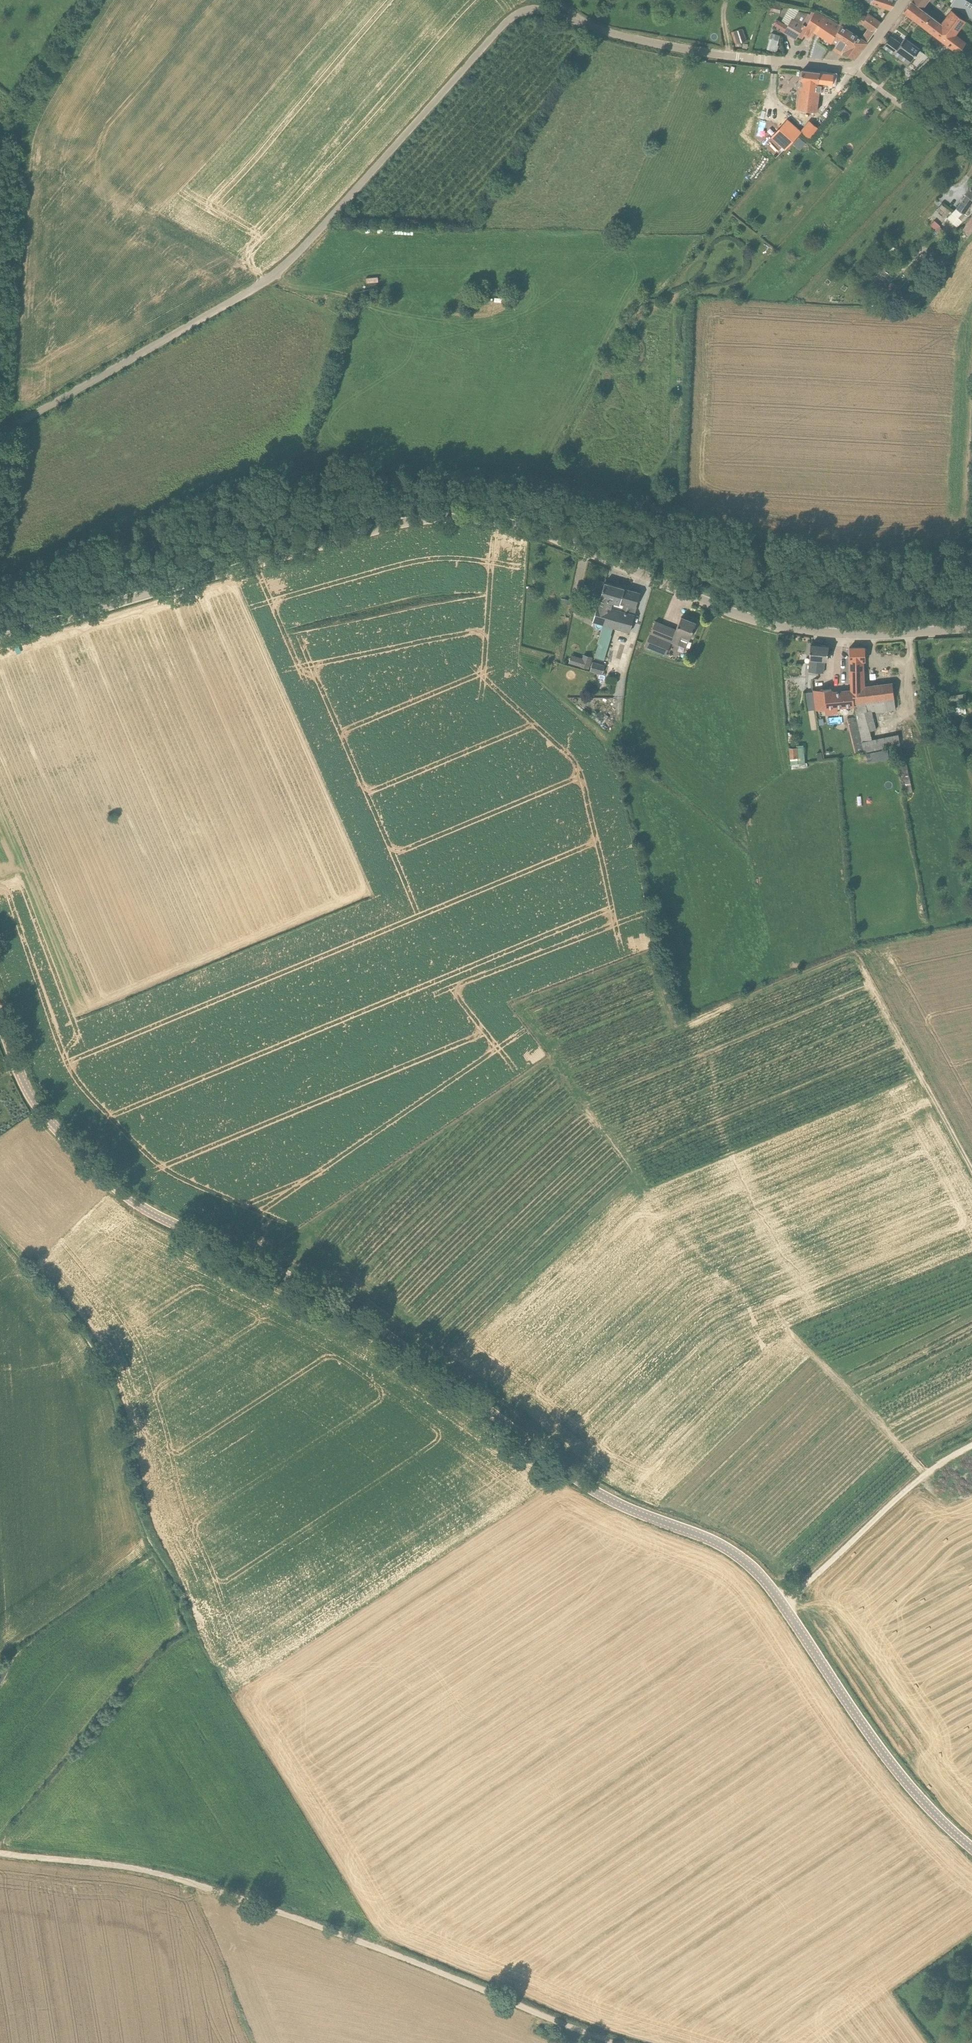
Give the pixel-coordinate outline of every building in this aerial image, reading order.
[(912,1),(904,11),(932,32),(940,38),(948,28),(941,24),(936,20),(922,9),(928,0),(912,0),(912,1)] [(773,11),(774,4),(768,2),(766,10),(773,11)] [(774,4),(773,11),(779,13),(781,5),(774,4)] [(790,19),(786,26),(777,20),(773,26),(795,38),(796,35),(802,39),(804,34),(810,37),(814,31),(816,32),(826,17),(813,11),(812,14),(798,11),(792,20),(790,19)] [(965,43),(955,35),(965,21),(951,11),(941,24),(948,28),(940,38),(958,52),(965,43)] [(868,29),(874,33),(881,23),(868,14),(866,17),(854,13),(851,20),(860,24),(869,28),(868,29)] [(816,32),(831,42),(840,28),(838,26),(828,19),(828,18),(826,17),(816,32)] [(853,58),(867,42),(844,27),(845,25),(847,23),(842,20),(838,26),(840,28),(831,42),(835,45),(833,48),(842,54),(843,52),(853,58)] [(733,31),(737,43),(747,39),(743,27),(733,31)] [(777,50),(782,34),(772,31),(768,48),(777,50)] [(883,46),(908,65),(911,62),(917,66),(928,56),(919,50),(920,49),(905,38),(898,47),(888,40),(883,46)] [(819,82),(820,72),(812,72),(802,70),(797,109),(817,112),(819,91),(822,92),(822,91),(821,90),(821,85),(820,85),(820,82),(819,82)] [(833,74),(820,72),(819,82),(820,82),(820,85),(821,85),(821,90),(822,91),(823,82),(832,84),(833,74)] [(787,148),(801,132),(789,121),(774,138),(787,148)] [(812,121),(805,131),(813,137),(820,127),(812,121)] [(794,143),(801,149),(807,142),(800,136),(794,143)] [(963,222),(971,212),(971,186),(957,207),(947,218),(957,228),(963,222)] [(971,215),(963,229),(970,234),(971,231),(971,216),(971,215)] [(921,266),(914,261),(902,274),(908,279),(921,266)] [(617,586),(605,582),(593,621),(603,624),(605,625),(617,586)] [(630,632),(635,615),(634,615),(640,593),(617,586),(605,625),(614,627),(630,632)] [(690,639),(696,623),(681,617),(676,630),(655,621),(645,646),(666,655),(671,642),(678,645),(682,636),(690,639)] [(614,627),(605,625),(603,624),(601,632),(612,635),(614,627)] [(827,660),(829,646),(810,645),(809,659),(810,659),(809,672),(823,673),(825,660),(827,660)] [(850,670),(863,669),(863,663),(865,663),(865,647),(849,648),(850,670)] [(583,658),(581,666),(590,669),(593,657),(585,654),(583,658)] [(594,660),(591,669),(603,673),(606,664),(594,660)] [(858,723),(860,734),(869,732),(875,730),(871,711),(876,710),(876,712),(896,709),(892,683),(864,686),(863,672),(863,669),(850,670),(850,683),(851,683),(852,691),(854,705),(855,705),(856,713),(858,723)] [(854,705),(852,691),(832,692),(831,689),(823,690),(813,691),(815,709),(825,708),(826,714),(837,713),(836,707),(854,705)] [(855,756),(864,754),(863,750),(860,734),(858,723),(848,726),(855,756)] [(803,763),(802,757),(800,757),(799,747),(789,748),(789,758),(790,758),(791,764),(803,763)] [(889,759),(888,750),(866,754),(868,763),(889,759)] [(9,1668),(0,1663),(0,1683),(9,1668)]
